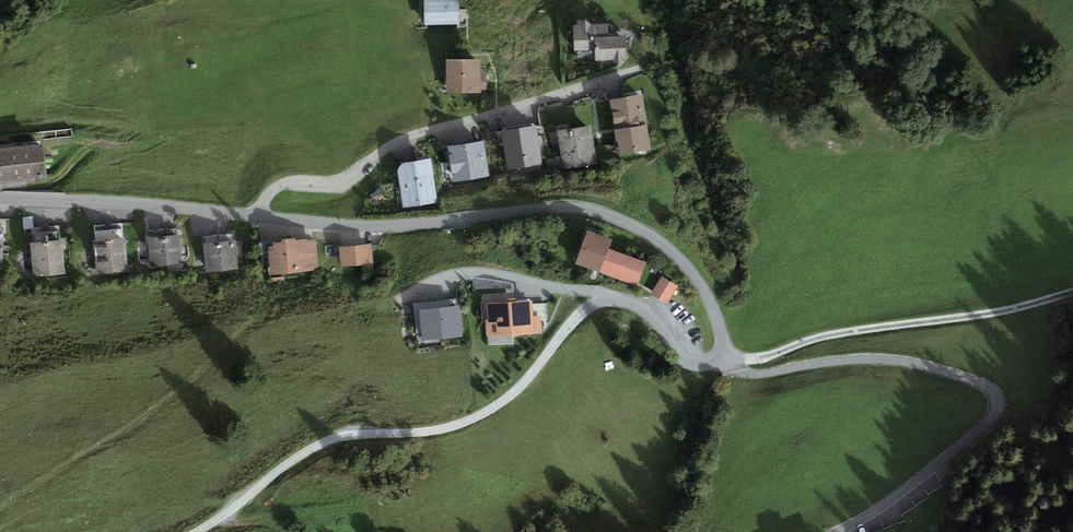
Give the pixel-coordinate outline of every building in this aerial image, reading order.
[(424,23),(459,21),(458,0),(424,0),(424,23)] [(580,25),(574,25),(574,50),(595,49),(596,60),(613,60),(618,64),(623,59),(628,59),(626,34),(608,35),(608,23),(590,24),(586,19),(580,25)] [(480,60),(447,60),(447,94),(480,93),(480,90),(487,90),(487,73),(480,73),(480,60)] [(641,94),(609,100),(620,155),(652,150),(641,94)] [(535,125),(500,131),(508,171),(542,165),(535,125)] [(591,126),(558,132),(561,144),(566,172),(598,166),(597,159),(591,126)] [(484,141),(448,147),(454,182),(489,176),(484,141)] [(0,150),(0,183),(46,177),(42,144),(0,150)] [(401,164),(398,170),(403,207),(437,203),(431,159),(401,164)] [(31,228),(34,227),(33,216),(22,217),(23,228),(31,228)] [(5,270),(5,234),(10,234),(10,219),(0,219),(0,270),(5,270)] [(122,224),(94,226),(98,274),(126,272),(122,224)] [(34,227),(31,228),(35,276),(63,274),(58,225),(34,227)] [(180,228),(165,229),(167,265),(168,271),(183,270),(180,228)] [(167,265),(165,229),(148,230),(151,266),(167,265)] [(612,240),(588,231),(576,263),(637,285),(646,262),(609,249),(612,240)] [(234,233),(218,235),(222,270),(237,269),(234,233)] [(218,235),(204,236),(207,272),(222,270),(218,235)] [(273,240),(257,242),(258,255),(261,255),(262,265),(270,264),(271,274),(318,269),(315,241),(306,242),(306,239),(296,240),(295,238),(282,239),(282,241),(273,242),(273,240)] [(371,244),(339,246),(341,267),(373,264),(371,244)] [(659,299),(670,281),(662,276),(651,294),(659,299)] [(679,286),(670,281),(659,299),(667,304),(679,286)] [(458,298),(413,303),(418,342),(463,337),(458,298)] [(503,302),(481,303),(482,322),(486,322),(487,344),(512,343),(512,335),(543,334),(542,315),(533,316),(532,304),(532,301),(516,301),(516,298),(502,299),(503,302)] [(546,303),(532,304),(533,316),(542,315),(547,315),(546,303)] [(928,495),(929,497),(936,506),(948,497),(940,486),(928,495)] [(902,515),(910,527),(937,509),(936,506),(929,497),(902,515)] [(875,531),(902,531),(899,523),(875,531)]
